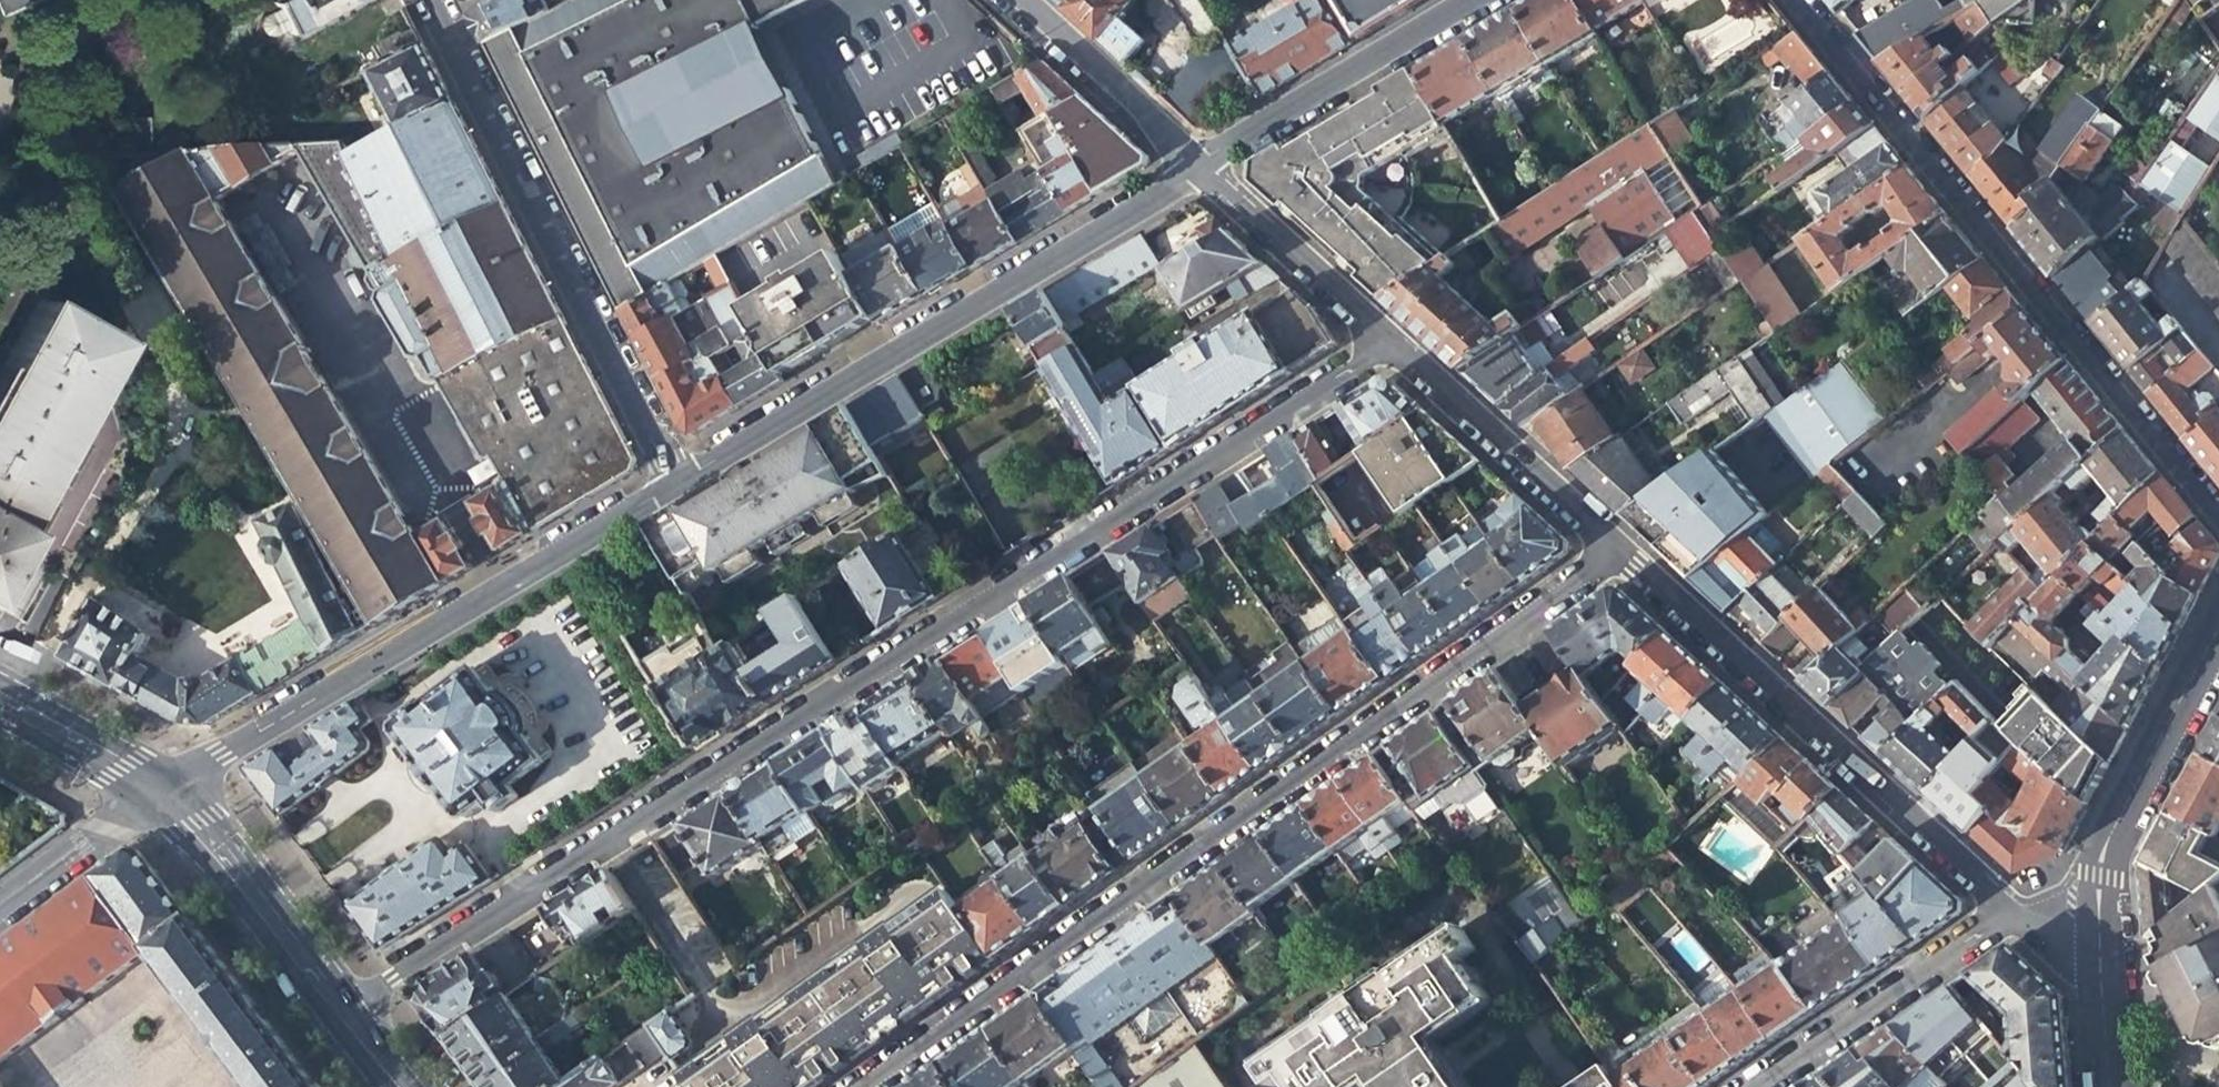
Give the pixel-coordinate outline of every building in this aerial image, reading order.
[(34,0),(0,0),(0,16),(34,0)] [(354,0),(277,0),(273,2),(289,34),(332,12),(354,0)] [(464,5),(471,18),(507,0),(462,0),(464,5)] [(471,18),(479,33),(485,46),(551,13),(544,0),(507,0),(471,18)] [(485,46),(622,314),(654,295),(676,282),(707,264),(717,258),(809,204),(845,184),(839,173),(833,177),(758,28),(813,0),(576,0),(551,13),(485,46)] [(551,13),(576,0),(544,0),(551,13)] [(1058,4),(1066,12),(1077,0),(1062,0),(1058,4)] [(1066,12),(1078,22),(1125,65),(1146,42),(1119,17),(1134,0),(1077,0),(1066,12)] [(1239,43),(1232,48),(1261,98),(1315,66),(1351,44),(1324,0),(1312,0),(1239,43)] [(1359,39),(1426,0),(1336,0),(1359,39)] [(1593,40),(1600,36),(1597,32),(1578,0),(1533,0),(1517,9),(1549,65),(1550,66),(1593,40)] [(1649,7),(1645,0),(1578,0),(1597,32),(1641,5),(1643,10),(1649,7)] [(1840,16),(1860,0),(1827,0),(1840,16)] [(1881,66),(1925,40),(1936,34),(1957,21),(1974,11),(1969,2),(1967,0),(1924,0),(1859,39),(1866,48),(1881,66)] [(1969,2),(1976,10),(1982,6),(1995,25),(2005,18),(2029,0),(1967,0),(1969,2)] [(2187,0),(2182,0),(2172,14),(2183,25),(2194,9),(2187,0)] [(1982,6),(1976,10),(1974,11),(1957,21),(1972,44),(1995,25),(1982,6)] [(1507,91),(1542,70),(1549,65),(1517,9),(1490,26),(1465,41),(1498,97),(1507,91)] [(2203,22),(2218,43),(2218,10),(2203,22)] [(1218,23),(1232,48),(1239,43),(1226,20),(1218,23)] [(424,48),(413,28),(381,44),(390,63),(424,48)] [(1787,151),(1804,139),(1856,103),(1845,90),(1798,32),(1761,56),(1769,67),(1784,58),(1792,71),(1796,68),(1812,87),(1793,102),(1807,120),(1780,140),(1787,151)] [(1936,34),(1925,40),(1941,59),(1950,53),(1936,34)] [(1606,48),(1600,36),(1593,40),(1600,51),(1606,48)] [(1956,81),(1945,67),(1907,98),(1916,110),(1927,123),(1964,89),(2010,47),(2003,37),(1984,54),(1982,53),(1958,74),(1956,81)] [(1954,59),(1950,53),(1941,59),(1925,40),(1881,66),(1894,82),(1907,98),(1945,67),(1954,59)] [(1498,112),(1505,108),(1498,97),(1465,41),(1439,56),(1413,72),(1453,137),(1460,133),(1454,122),(1491,101),(1498,112)] [(369,74),(396,132),(457,97),(438,77),(424,48),(390,63),(369,74)] [(2057,81),(2066,69),(2059,64),(2057,62),(2048,74),(2057,81)] [(1028,94),(1043,120),(1051,116),(1082,98),(1065,83),(1045,65),(998,93),(1005,107),(1028,94)] [(1558,80),(1550,66),(1549,65),(1542,70),(1550,84),(1558,80)] [(1376,194),(1453,137),(1413,72),(1393,84),(1369,98),(1251,169),(1251,173),(1250,179),(1350,270),(1367,286),(1386,303),(1406,289),(1377,246),(1383,238),(1385,232),(1386,228),(1387,217),(1385,210),(1383,204),(1379,197),(1376,194)] [(2154,168),(2141,187),(2147,191),(2157,197),(2172,206),(2175,208),(2189,217),(2218,170),(2218,75),(2154,168)] [(2029,172),(2007,146),(1972,178),(2015,232),(2043,209),(2035,198),(2053,179),(2064,167),(2105,111),(2121,89),(2102,77),(2086,99),(2085,97),(2045,151),(2048,153),(2041,163),(2029,172)] [(1990,120),(1964,89),(1927,123),(1972,178),(2007,146),(2010,144),(1997,129),(1990,134),(1983,125),(1990,120)] [(1524,120),(1507,91),(1498,97),(1505,108),(1515,125),(1524,120)] [(483,165),(457,97),(396,132),(347,154),(342,144),(193,152),(189,155),(216,202),(301,152),(360,252),(354,257),(360,267),(367,264),(372,273),(367,275),(366,284),(372,294),(378,295),(379,305),(411,361),(422,362),(483,463),(491,458),(506,485),(472,505),(499,553),(644,466),(633,461),(579,355),(534,265),(483,165)] [(1082,98),(1051,116),(1097,196),(1146,167),(1147,158),(1116,129),(1082,98)] [(1782,190),(1851,143),(1875,127),(1865,115),(1856,103),(1804,139),(1814,152),(1775,180),(1782,190)] [(1677,111),(1653,126),(1674,158),(1698,141),(1677,111)] [(2127,128),(2105,111),(2064,167),(2087,183),(2127,128)] [(1054,157),(1040,166),(1068,213),(1085,203),(1097,196),(1051,116),(1043,120),(1021,133),(1027,143),(1049,130),(1055,140),(1049,143),(1054,157)] [(1997,129),(1990,120),(1983,125),(1990,134),(1997,129)] [(1600,278),(1671,230),(1699,211),(1705,207),(1689,182),(1674,158),(1653,126),(1491,231),(1510,261),(1590,210),(1604,231),(1578,248),(1600,278)] [(1822,193),(1824,195),(1838,216),(1909,169),(1901,158),(1883,136),(1875,127),(1851,143),(1865,163),(1822,193)] [(962,153),(983,187),(993,203),(1018,243),(1045,227),(1068,213),(1040,166),(1039,163),(1006,185),(980,143),(962,153)] [(415,540),(216,202),(189,155),(122,193),(334,556),(375,627),(469,571),(441,524),(415,540)] [(2095,230),(2053,179),(2035,198),(2043,209),(2015,232),(2037,259),(2055,280),(2092,248),(2102,239),(2106,244),(2127,225),(2125,222),(2140,208),(2141,207),(2134,197),(2141,187),(2154,168),(2141,159),(2130,175),(2135,180),(2128,192),(2124,188),(2095,215),(2102,223),(2095,230)] [(1909,169),(1838,216),(1853,227),(1874,213),(1877,216),(1888,209),(1893,212),(1900,222),(1900,227),(1889,234),(1890,238),(1870,251),(1891,255),(1948,216),(1929,193),(1909,169)] [(939,213),(943,219),(949,229),(993,203),(983,187),(939,213)] [(2141,207),(2140,208),(2143,210),(2157,197),(2147,191),(2141,187),(2134,197),(2141,207)] [(1815,201),(1829,223),(1838,216),(1824,195),(1815,201)] [(1714,200),(1705,207),(1699,211),(1715,235),(1731,224),(1714,200)] [(998,255),(1018,243),(993,203),(949,229),(973,269),(998,255)] [(2189,217),(2175,208),(2162,227),(2176,236),(2186,221),(2189,217)] [(1696,268),(1709,259),(1724,248),(1715,235),(1699,211),(1671,230),(1696,268)] [(1769,263),(1742,281),(1769,321),(1777,333),(1891,255),(1870,251),(1868,249),(1858,255),(1852,254),(1845,243),(1844,237),(1855,229),(1853,227),(1838,216),(1829,223),(1804,240),(1833,286),(1817,295),(1797,307),(1769,263)] [(1905,317),(1948,287),(1985,261),(1968,241),(1948,216),(1891,255),(1901,269),(1910,270),(1922,288),(1898,306),(1905,317)] [(938,229),(920,240),(899,251),(926,297),(952,282),(973,269),(949,229),(943,219),(935,224),(938,229)] [(1741,280),(1742,281),(1769,263),(1788,250),(1782,242),(1765,254),(1756,241),(1754,242),(1736,220),(1731,224),(1715,235),(1724,248),(1709,259),(1729,289),(1741,280)] [(2186,221),(2176,236),(2167,250),(2218,320),(2218,264),(2186,221)] [(1237,305),(1279,280),(1246,250),(1215,222),(1196,233),(1205,248),(1164,272),(1194,321),(1219,306),(1214,298),(1228,289),(1237,305)] [(913,229),(893,241),(898,249),(899,251),(920,240),(913,229)] [(891,238),(844,265),(851,277),(898,249),(893,241),(891,238)] [(1151,268),(1133,239),(1044,292),(1062,323),(1077,314),(1151,268)] [(2116,279),(2092,248),(2055,280),(2076,305),(2093,327),(2115,309),(2127,299),(2113,283),(2116,279)] [(903,311),(926,297),(899,251),(898,249),(851,277),(875,320),(878,326),(903,311)] [(1464,250),(1406,289),(1386,303),(1425,339),(1439,352),(1462,372),(1525,330),(1516,315),(1497,327),(1443,279),(1459,269),(1472,272),(1476,268),(1464,250)] [(784,287),(745,310),(757,332),(781,376),(813,356),(822,351),(844,338),(875,320),(851,277),(844,265),(838,255),(799,278),(798,275),(783,284),(784,287)] [(707,264),(721,290),(731,284),(717,258),(707,264)] [(1948,287),(1977,323),(2010,292),(1995,274),(1985,261),(1948,287)] [(1617,302),(1646,280),(1633,264),(1605,286),(1617,302)] [(676,282),(654,295),(622,314),(629,328),(635,340),(704,300),(701,293),(687,301),(676,282)] [(738,409),(723,382),(712,362),(725,353),(730,350),(739,344),(757,332),(745,310),(731,284),(721,290),(704,300),(635,340),(652,374),(682,431),(692,437),(738,409)] [(2154,295),(2145,284),(2127,299),(2115,309),(2093,327),(2115,354),(2131,374),(2184,332),(2175,322),(2164,331),(2143,304),(2154,295)] [(1012,311),(1045,368),(1077,349),(1073,342),(1062,323),(1044,292),(1025,303),(1012,311)] [(1981,327),(1977,331),(1948,355),(1950,357),(1958,366),(2025,310),(2019,304),(2010,292),(1977,323),(1981,327)] [(1276,307),(1259,318),(1293,372),(1336,345),(1313,311),(1295,295),(1276,307)] [(22,533),(3,522),(94,360),(103,364),(115,342),(41,301),(0,373),(0,571),(22,533)] [(1950,439),(1967,457),(2025,401),(2035,392),(2067,362),(2041,330),(2025,310),(1958,366),(1947,376),(1958,386),(1997,347),(2007,360),(2013,367),(2013,376),(2015,384),(2017,386),(2009,394),(2002,393),(1950,439)] [(1083,327),(1077,314),(1062,323),(1069,335),(1083,327)] [(1294,374),(1293,372),(1259,318),(1258,316),(1210,347),(1206,341),(1184,355),(1187,361),(1141,391),(1175,447),(1176,449),(1234,412),(1294,374)] [(1768,339),(1777,333),(1769,321),(1761,327),(1768,339)] [(1535,323),(1525,330),(1462,372),(1490,399),(1501,408),(1542,376),(1527,353),(1537,346),(1546,340),(1535,323)] [(736,374),(723,382),(738,409),(764,394),(784,382),(781,376),(757,332),(739,344),(751,366),(736,374)] [(2201,354),(2184,332),(2131,374),(2144,390),(2149,395),(2201,354)] [(1589,343),(1552,369),(1542,376),(1501,408),(1520,425),(1526,431),(1570,399),(1558,379),(1568,372),(1596,353),(1589,343)] [(1552,369),(1537,346),(1527,353),(1542,376),(1552,369)] [(1615,365),(1630,385),(1656,367),(1641,346),(1615,365)] [(1082,467),(1099,496),(1139,470),(1173,449),(1138,392),(1141,391),(1123,362),(1094,379),(1077,349),(1045,368),(1096,458),(1082,467)] [(1752,350),(1739,359),(1774,408),(1774,407),(1779,404),(1786,399),(1752,350)] [(736,374),(728,359),(725,353),(712,362),(723,382),(736,374)] [(2218,393),(2218,377),(2201,354),(2149,395),(2168,419),(2187,442),(2209,424),(2204,416),(2216,406),(2218,403),(2213,397),(2205,394),(2201,397),(2198,393),(2190,398),(2185,392),(2205,376),(2218,393)] [(935,357),(927,362),(938,381),(946,377),(935,357)] [(1944,378),(1947,376),(1958,366),(1950,357),(1937,367),(1944,378)] [(1729,393),(1751,424),(1774,408),(1739,359),(1738,358),(1668,407),(1681,425),(1729,393)] [(1830,467),(1890,420),(1844,361),(1786,399),(1779,404),(1829,468),(1830,467)] [(942,389),(938,381),(927,362),(899,378),(919,413),(938,402),(942,389)] [(2041,420),(2025,401),(1967,457),(2003,502),(2023,524),(2124,432),(2100,402),(2067,362),(2035,392),(2064,430),(2074,443),(2027,487),(2007,465),(2016,456),(2010,449),(2041,420)] [(1577,385),(1568,372),(1558,379),(1570,399),(1581,392),(1587,387),(1583,381),(1577,385)] [(923,419),(919,413),(899,378),(887,385),(851,407),(871,442),(874,448),(923,419)] [(1353,427),(1369,450),(1424,412),(1390,381),(1384,382),(1341,410),(1353,427)] [(1617,443),(1581,392),(1570,399),(1526,431),(1555,457),(1560,453),(1565,460),(1573,474),(1617,443)] [(2216,406),(2204,416),(2209,424),(2187,442),(2218,482),(2218,410),(2216,406)] [(645,529),(679,586),(711,566),(716,575),(721,572),(754,552),(768,543),(802,522),(816,514),(849,494),(855,490),(849,480),(882,461),(874,448),(871,442),(851,407),(834,417),(814,428),(820,438),(773,466),(769,461),(748,470),(730,484),(733,490),(725,495),(685,518),(680,509),(645,529)] [(1401,519),(1481,464),(1446,433),(1433,420),(1424,412),(1369,450),(1360,456),(1369,469),(1401,519)] [(1346,466),(1318,424),(1296,438),(1324,481),(1346,466)] [(2050,574),(2038,584),(2049,595),(2064,579),(2095,545),(2119,519),(2159,476),(2144,456),(2124,432),(2023,524),(1999,546),(2010,557),(2025,544),(2050,574)] [(1632,433),(1617,443),(1573,474),(1596,495),(1622,519),(1667,486),(1632,433)] [(1238,474),(1256,499),(1269,518),(1315,487),(1324,481),(1296,438),(1283,446),(1271,454),(1286,480),(1271,490),(1254,465),(1248,469),(1238,474)] [(1727,469),(1712,453),(1667,486),(1622,519),(1641,536),(1656,550),(1693,584),(1762,525),(1774,515),(1727,469)] [(891,475),(882,461),(849,480),(855,490),(891,475)] [(1819,476),(1848,507),(1859,497),(1830,467),(1829,468),(1819,476)] [(2196,520),(2159,476),(2119,519),(2133,535),(2141,528),(2156,510),(2160,516),(2167,526),(2176,540),(2196,520)] [(1220,542),(1246,525),(1237,512),(1221,485),(1210,492),(1208,494),(1196,501),(1216,536),(1220,542)] [(849,494),(816,514),(825,529),(858,509),(849,494)] [(1499,516),(1482,528),(1492,543),(1522,587),(1548,569),(1567,555),(1568,544),(1516,497),(1499,516)] [(1888,529),(1859,497),(1848,507),(1845,510),(1874,542),(1888,529)] [(1256,499),(1237,512),(1246,525),(1251,534),(1271,521),(1269,518),(1256,499)] [(1193,554),(1216,536),(1196,501),(1187,507),(1172,516),(1188,545),(1193,554)] [(2003,502),(1975,527),(1982,535),(1978,539),(1991,553),(1999,546),(2023,524),(2003,502)] [(306,620),(329,655),(375,627),(334,556),(324,561),(295,505),(259,524),(268,543),(281,569),(306,620)] [(1165,521),(1156,527),(1173,555),(1188,545),(1172,516),(1165,521)] [(2163,530),(2167,526),(2160,516),(2155,519),(2163,530)] [(2119,560),(2137,540),(2133,535),(2119,519),(2095,545),(2114,565),(2119,560)] [(802,522),(768,543),(778,558),(811,538),(802,522)] [(1347,556),(1357,549),(1340,524),(1330,531),(1347,556)] [(2198,597),(2207,580),(2218,557),(2218,548),(2207,534),(2199,524),(2159,565),(2171,580),(2169,582),(2198,597)] [(1792,557),(1762,525),(1693,584),(1705,594),(1722,610),(1728,615),(1740,604),(1772,577),(1780,571),(1778,569),(1782,566),(1792,557)] [(1173,555),(1156,527),(1144,534),(1111,555),(1130,585),(1145,607),(1181,581),(1166,559),(1173,555)] [(1975,527),(1972,531),(1978,539),(1982,535),(1975,527)] [(1482,528),(1463,541),(1473,556),(1492,543),(1482,528)] [(2168,547),(2141,528),(2133,535),(2137,540),(2144,547),(2155,561),(2168,547)] [(884,632),(936,599),(922,575),(897,537),(845,571),(873,615),(884,632)] [(1461,538),(1446,549),(1489,610),(1496,605),(1522,587),(1492,543),(1473,556),(1463,541),(1461,538)] [(273,567),(281,569),(268,543),(265,551),(273,567)] [(2155,561),(2144,547),(2133,558),(2147,573),(2135,586),(2126,576),(2114,565),(2095,545),(2064,579),(2159,671),(2169,652),(2188,615),(2198,597),(2169,582),(2171,580),(2159,565),(2155,561)] [(1431,559),(1434,563),(1443,577),(1424,590),(1455,634),(1480,617),(1489,610),(1446,549),(1431,559)] [(754,552),(721,572),(730,587),(763,567),(754,552)] [(1093,609),(1130,585),(1111,555),(1096,564),(1062,586),(1030,606),(1065,659),(1091,643),(1100,657),(1117,646),(1105,628),(1113,623),(1104,610),(1097,615),(1093,609)] [(1808,591),(1782,566),(1778,569),(1780,571),(1772,577),(1802,607),(1819,592),(1848,565),(1843,559),(1808,591)] [(2131,571),(2119,560),(2114,565),(2126,576),(2131,571)] [(1415,576),(1420,584),(1424,590),(1443,577),(1434,563),(1415,576)] [(688,599),(716,575),(711,566),(679,586),(683,591),(688,599)] [(932,569),(922,575),(936,599),(939,597),(941,584),(932,569)] [(1370,587),(1359,570),(1352,575),(1348,580),(1347,585),(1348,591),(1354,599),(1357,596),(1370,587)] [(2038,584),(2029,575),(1974,631),(1994,650),(2003,642),(2018,627),(2020,629),(2039,645),(2057,661),(2075,678),(2093,694),(2110,711),(2128,728),(2146,695),(2159,671),(2064,579),(2049,595),(2038,584)] [(1755,619),(1772,635),(1802,607),(1772,577),(1740,604),(1755,619)] [(1193,598),(1181,581),(1145,607),(1156,623),(1193,598)] [(1395,583),(1377,596),(1421,659),(1429,653),(1455,634),(1424,590),(1420,584),(1403,597),(1395,583)] [(1366,610),(1344,625),(1386,684),(1411,666),(1421,659),(1377,596),(1370,587),(1357,596),(1366,610)] [(1850,624),(1819,592),(1802,607),(1772,635),(1774,637),(1770,641),(1766,640),(1761,645),(1776,659),(1800,637),(1809,646),(1820,657),(1815,661),(1812,659),(1794,675),(1804,684),(1841,650),(1856,636),(1872,622),(1863,613),(1850,624)] [(1626,656),(1637,666),(1666,634),(1622,593),(1612,593),(1569,623),(1551,635),(1584,681),(1621,655),(1626,656)] [(1890,623),(1900,634),(1917,619),(1927,610),(1922,605),(1918,599),(1890,623)] [(1927,600),(1922,605),(1927,610),(1932,606),(1927,600)] [(793,647),(751,675),(770,705),(835,663),(797,602),(774,617),(793,647)] [(98,681),(119,693),(140,659),(164,621),(165,620),(134,604),(123,607),(117,617),(94,606),(61,661),(71,666),(98,681)] [(1075,674),(1065,659),(1030,606),(1021,612),(1007,621),(984,635),(1022,697),(1028,705),(1075,674)] [(185,681),(148,663),(140,659),(119,693),(183,728),(199,728),(210,727),(289,679),(329,655),(306,620),(208,681),(185,681)] [(1341,620),(1295,654),(1340,716),(1362,700),(1386,684),(1344,625),(1341,620)] [(171,627),(164,621),(140,659),(148,663),(155,651),(171,627)] [(2062,683),(2045,699),(2110,762),(2121,742),(2128,728),(2110,711),(2093,694),(2075,678),(2057,661),(2039,645),(2020,629),(2018,627),(2003,642),(2043,678),(2050,671),(2062,683)] [(1631,704),(1645,717),(1695,661),(1687,653),(1666,634),(1637,666),(1631,672),(1647,686),(1638,697),(1631,704)] [(1936,667),(1900,634),(1860,670),(1865,675),(1918,724),(1956,686),(1936,667)] [(710,635),(674,656),(685,675),(658,692),(695,752),(770,705),(751,675),(733,645),(720,653),(710,635)] [(1022,697),(984,635),(964,648),(944,660),(971,702),(980,717),(984,723),(1022,697)] [(1619,730),(1584,681),(1551,635),(1533,648),(1550,672),(1557,673),(1567,667),(1570,672),(1568,674),(1571,678),(1554,690),(1525,711),(1539,731),(1565,768),(1581,756),(1589,757),(1598,752),(1600,744),(1619,730)] [(1860,640),(1856,636),(1841,650),(1845,654),(1860,640)] [(1845,654),(1841,650),(1804,684),(1815,694),(1832,711),(1865,675),(1860,670),(1856,666),(1870,652),(1860,640),(1845,654)] [(1075,674),(1100,657),(1091,643),(1065,659),(1075,674)] [(1278,665),(1252,683),(1262,698),(1296,747),(1324,728),(1340,716),(1295,654),(1290,646),(1273,657),(1278,665)] [(642,666),(658,692),(685,675),(674,656),(665,652),(642,666)] [(1518,659),(1499,672),(1519,702),(1534,690),(1534,683),(1518,659)] [(984,723),(980,717),(971,702),(944,660),(929,670),(913,680),(944,726),(961,715),(969,728),(974,725),(985,742),(993,737),(984,723)] [(1674,712),(1689,726),(1724,687),(1703,668),(1695,661),(1645,717),(1658,729),(1674,712)] [(1215,733),(1192,749),(1225,798),(1252,779),(1261,773),(1208,697),(1186,666),(1175,673),(1188,692),(1186,702),(1206,731),(1211,727),(1215,733)] [(473,670),(422,709),(421,707),(402,720),(404,723),(394,730),(463,823),(488,804),(496,815),(518,797),(511,787),(543,763),(524,738),(523,730),(520,721),(513,709),(508,705),(501,700),(494,698),(473,670)] [(1513,750),(1539,731),(1525,711),(1519,702),(1499,672),(1447,709),(1437,716),(1479,775),(1495,763),(1498,767),(1503,769),(1515,760),(1516,754),(1513,750)] [(1622,681),(1638,697),(1647,686),(1631,672),(1622,681)] [(1918,724),(1865,675),(1832,711),(1855,731),(1880,704),(1891,715),(1866,741),(1885,758),(1918,724)] [(900,764),(948,733),(944,726),(913,680),(886,697),(865,711),(900,764)] [(1252,683),(1231,699),(1240,713),(1262,698),(1252,683)] [(1948,714),(1978,741),(1996,721),(1956,686),(1918,724),(1885,758),(1908,779),(1927,797),(1961,759),(1931,733),(1948,714)] [(1222,687),(1208,697),(1261,773),(1271,765),(1296,747),(1262,698),(1240,713),(1231,699),(1222,687)] [(1680,766),(1693,778),(1752,713),(1744,705),(1724,687),(1689,726),(1704,739),(1695,750),(1680,766)] [(2045,699),(2037,691),(2016,712),(2010,718),(2002,726),(2011,734),(2022,744),(2020,745),(2086,806),(2092,796),(2095,789),(2110,762),(2045,699)] [(372,722),(356,701),(244,768),(243,771),(277,818),(372,748),(361,731),(372,722)] [(904,771),(900,764),(865,711),(847,722),(830,733),(862,781),(870,793),(904,771)] [(1732,764),(1748,779),(1784,742),(1760,720),(1752,713),(1693,778),(1686,786),(1692,792),(1699,786),(1701,788),(1712,778),(1716,782),(1722,774),(1732,764)] [(953,739),(969,728),(961,715),(944,726),(948,733),(953,739)] [(1489,790),(1479,775),(1437,716),(1391,748),(1377,758),(1407,804),(1413,814),(1438,798),(1451,817),(1489,790)] [(2005,765),(2007,763),(2020,745),(2022,744),(2011,734),(2002,726),(1996,721),(1978,741),(2005,765)] [(2212,736),(2201,758),(2218,768),(2218,723),(2212,736)] [(1680,736),(1695,750),(1704,739),(1689,726),(1680,736)] [(810,814),(826,804),(816,788),(834,776),(844,792),(862,781),(830,733),(802,750),(778,765),(808,812),(810,814)] [(1182,735),(1136,766),(1146,781),(1192,749),(1182,735)] [(1741,786),(1763,808),(1771,800),(1778,792),(1783,798),(1813,769),(1800,757),(1784,742),(1748,779),(1741,786)] [(1964,747),(1969,751),(1973,746),(1969,742),(1964,747)] [(1974,745),(1973,746),(1969,751),(1965,755),(1970,760),(1979,749),(1974,745)] [(1991,781),(1990,784),(1976,801),(1990,813),(2006,827),(2036,833),(2033,838),(2062,853),(2076,826),(2086,806),(2020,745),(2007,763),(2036,788),(2022,815),(1991,781)] [(1192,749),(1146,781),(1179,831),(1203,813),(1225,798),(1192,749)] [(1402,847),(1393,832),(1385,820),(1407,804),(1377,758),(1351,776),(1341,783),(1389,855),(1402,847)] [(2201,758),(2186,787),(2171,816),(2218,839),(2218,837),(2218,768),(2201,758)] [(1990,784),(1961,759),(1927,797),(1949,816),(1970,835),(1990,813),(1976,801),(1990,784)] [(1738,789),(1741,786),(1748,779),(1732,764),(1722,774),(1738,789)] [(808,812),(778,765),(759,778),(732,795),(762,843),(808,812)] [(1089,798),(1099,813),(1133,863),(1158,845),(1179,831),(1146,781),(1136,766),(1089,798)] [(1783,798),(1790,806),(1795,812),(1781,826),(1793,837),(1808,822),(1839,793),(1829,783),(1813,769),(1783,798)] [(848,797),(844,792),(834,776),(816,788),(826,804),(829,809),(848,797)] [(1375,865),(1389,855),(1341,783),(1333,790),(1307,807),(1337,851),(1357,838),(1365,850),(1375,865)] [(1670,803),(1678,794),(1672,788),(1665,795),(1670,803)] [(1875,826),(1839,793),(1808,822),(1842,860),(1875,826)] [(714,879),(765,847),(762,843),(732,795),(706,811),(655,843),(680,880),(704,864),(714,879)] [(1776,805),(1771,800),(1763,808),(1768,813),(1776,805)] [(1415,817),(1413,814),(1407,804),(1385,820),(1393,832),(1415,817)] [(1790,806),(1775,820),(1781,826),(1795,812),(1790,806)] [(1336,865),(1343,860),(1337,851),(1307,807),(1289,820),(1265,837),(1296,884),(1332,858),(1336,865)] [(819,829),(810,814),(808,812),(762,843),(765,847),(773,859),(819,829)] [(1055,846),(1035,860),(1068,909),(1089,894),(1133,863),(1099,813),(1072,833),(1066,831),(1056,838),(1055,846)] [(2014,876),(2062,853),(2033,838),(2036,833),(2006,827),(1990,813),(1970,835),(1990,854),(2014,876)] [(2142,871),(2200,898),(2210,890),(2218,883),(2218,839),(2171,816),(2156,844),(2142,871)] [(1875,850),(1887,837),(1875,826),(1842,860),(1858,877),(1862,872),(1858,866),(1875,850)] [(1255,913),(1296,884),(1265,837),(1245,851),(1223,867),(1255,913)] [(1346,865),(1365,850),(1357,838),(1337,851),(1343,860),(1346,865)] [(436,843),(344,908),(378,953),(491,882),(465,847),(453,855),(444,843),(441,842),(439,842),(436,843)] [(1858,877),(1880,901),(1918,865),(1913,861),(1893,842),(1862,872),(1858,877)] [(985,853),(996,869),(1004,882),(1037,931),(1051,921),(1068,909),(1035,860),(1018,872),(1009,859),(999,844),(985,853)] [(1026,848),(1009,859),(1018,872),(1035,860),(1026,848)] [(0,945),(0,1065),(147,955),(246,1086),(313,1086),(211,950),(138,852),(127,850),(0,945)] [(1583,925),(1539,864),(1509,890),(1531,915),(1508,935),(1535,966),(1583,925)] [(1918,865),(1880,901),(1916,946),(1942,928),(1962,915),(1962,905),(1918,865)] [(1257,917),(1255,913),(1223,867),(1203,881),(1177,899),(1218,958),(1239,942),(1233,933),(1257,917)] [(976,882),(985,896),(1004,882),(996,869),(976,882)] [(2200,898),(2142,871),(2145,909),(2147,939),(2200,898)] [(581,949),(610,930),(604,920),(615,913),(621,923),(635,913),(608,873),(512,933),(538,978),(544,974),(572,956),(561,938),(571,932),(581,949)] [(985,896),(963,912),(996,960),(1008,951),(1037,931),(1004,882),(985,896)] [(2210,890),(2200,898),(2147,939),(2149,953),(2149,954),(2200,1054),(2218,1044),(2218,906),(2210,890)] [(708,1064),(725,1086),(817,1086),(848,1065),(919,1015),(996,960),(963,912),(951,894),(708,1064)] [(1842,898),(1828,908),(1844,926),(1877,973),(1900,958),(1916,946),(1880,901),(1863,912),(1854,899),(1842,898)] [(1177,899),(1158,912),(1112,945),(1063,980),(1040,996),(1076,1049),(1102,1086),(1143,1086),(1196,1048),(1224,1029),(1252,1009),(1218,958),(1177,899)] [(1825,972),(1842,997),(1858,986),(1877,973),(1844,926),(1828,908),(1798,931),(1810,949),(1825,972)] [(610,930),(621,923),(615,913),(604,920),(610,930)] [(1685,928),(1671,938),(1692,970),(1707,961),(1685,928)] [(538,978),(512,933),(495,944),(520,990),(528,985),(538,978)] [(1429,1044),(1489,1003),(1460,961),(1474,953),(1462,936),(1393,982),(1391,979),(1329,1022),(1325,1024),(1326,1027),(1260,1073),(1269,1086),(1277,1086),(1286,1082),(1290,1086),(1367,1086),(1375,1081),(1379,1086),(1458,1086),(1429,1044)] [(520,990),(495,944),(416,994),(416,1002),(445,1040),(506,1000),(520,990)] [(1833,1003),(1842,997),(1825,972),(1810,949),(1782,969),(1816,1015),(1833,1003)] [(2010,1054),(2039,1086),(2073,1086),(2070,1048),(2066,1001),(2058,989),(2045,978),(2010,949),(1968,977),(2014,1017),(2010,1054)] [(1732,985),(1741,994),(1778,969),(1769,959),(1732,985)] [(1796,1029),(1816,1015),(1782,969),(1781,967),(1778,969),(1741,994),(1776,1043),(1796,1029)] [(550,984),(544,974),(538,978),(528,985),(535,994),(550,984)] [(1893,1029),(1925,1073),(1938,1086),(1943,1086),(1994,1036),(1981,1021),(1952,989),(1939,998),(1912,1016),(1893,1029)] [(1741,994),(1706,1018),(1741,1067),(1755,1057),(1776,1043),(1741,994)] [(1027,1083),(1076,1049),(1040,996),(1027,1005),(991,1030),(1027,1083)] [(537,1042),(506,1000),(445,1040),(468,1072),(476,1083),(537,1042)] [(551,1017),(558,1028),(574,1018),(566,1007),(551,1017)] [(673,1014),(650,1029),(666,1053),(674,1064),(693,1050),(695,1045),(687,1035),(673,1014)] [(1988,1015),(1981,1021),(1994,1036),(2001,1029),(1988,1015)] [(582,1030),(574,1018),(558,1028),(548,1035),(547,1036),(555,1048),(582,1030)] [(1672,1041),(1703,1086),(1711,1086),(1725,1078),(1741,1067),(1706,1018),(1672,1041)] [(569,1085),(565,1086),(618,1086),(666,1053),(650,1029),(569,1085)] [(1893,1029),(1876,1040),(1855,1055),(1892,1086),(1911,1086),(1925,1073),(1893,1029)] [(1027,1083),(991,1030),(955,1055),(941,1065),(956,1086),(1021,1086),(1027,1083)] [(1614,1080),(1619,1086),(1703,1086),(1672,1041),(1614,1080)] [(537,1042),(476,1083),(479,1086),(565,1086),(569,1085),(537,1042)] [(1196,1048),(1143,1086),(1225,1086),(1196,1048)] [(2010,1054),(1985,1081),(1992,1086),(2039,1086),(2010,1054)] [(1855,1055),(1843,1063),(1824,1076),(1834,1086),(1892,1086),(1855,1055)] [(689,1086),(725,1086),(708,1064),(698,1071),(685,1080),(689,1086)] [(941,1065),(911,1086),(956,1086),(941,1065)] [(1614,1080),(1607,1070),(1583,1086),(1619,1086),(1614,1080)] [(1925,1073),(1911,1086),(1938,1086),(1925,1073)] [(1824,1076),(1808,1086),(1834,1086),(1824,1076)]
